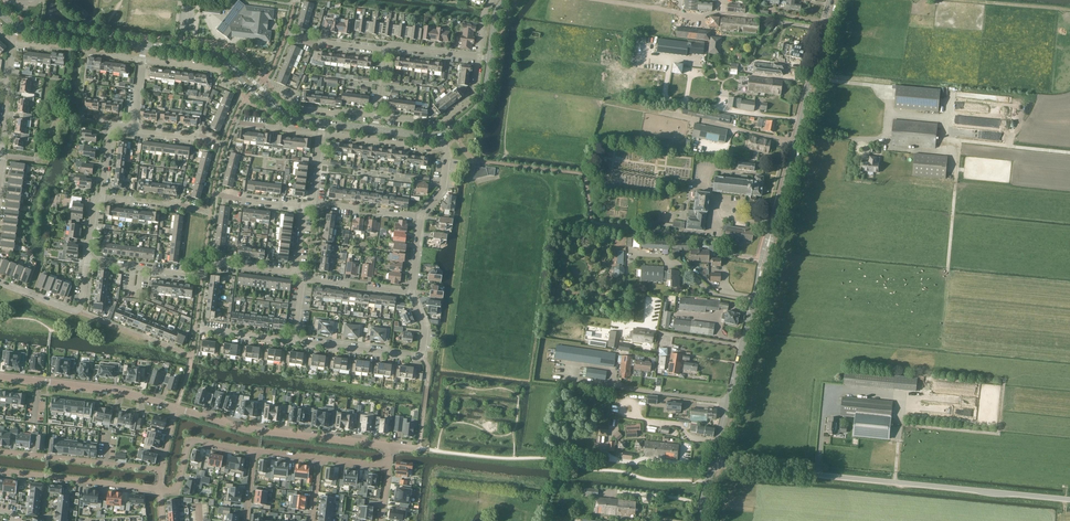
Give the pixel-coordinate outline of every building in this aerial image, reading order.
[(231,37),(269,42),(270,32),(267,31),(267,29),(265,28),(265,21),(268,21),(268,18),(272,19),(273,10),(245,6),(245,5),(239,0),(227,15),(217,30),(229,40),(231,37)] [(684,10),(697,11),(697,10),(712,11),(712,2),(698,2),(698,0),(685,0),(684,10)] [(785,8),(800,10),(801,5),(795,4),(795,1),(790,0),(766,0),(766,3),(778,4),(778,2),(786,3),(785,8)] [(304,1),(302,8),(312,10),(314,4),(304,1)] [(728,4),(727,12),(744,14),(745,5),(728,4)] [(310,17),(312,10),(302,8),(301,15),(310,17)] [(329,30),(329,28),(331,28),(331,32),(337,33),(337,31),(338,22),(339,15),(333,14),(332,15),(331,15),(330,16),(330,18),(328,18),(328,17),(324,16),(321,28),(324,29),(329,30)] [(301,15),(299,21),(308,23),(310,17),(301,15)] [(742,33),(758,34),(759,19),(721,16),(721,18),(719,18),(709,17),(708,27),(720,28),(719,31),(742,33)] [(359,32),(361,33),(363,19),(361,19),(360,21),(356,20),(354,30),(359,31),(359,32)] [(363,32),(368,32),(369,22),(365,21),(365,20),(363,19),(361,33),(363,33),(363,32)] [(345,23),(338,22),(337,31),(341,32),(341,30),(344,30),(343,33),(350,34),(351,21),(345,20),(345,23)] [(307,30),(308,23),(299,21),(297,28),(307,30)] [(374,22),(369,22),(368,32),(372,33),(372,34),(374,34),(376,21),(374,21),(374,22)] [(378,21),(376,21),(374,34),(376,35),(376,33),(381,34),(382,23),(378,23),(378,21)] [(463,36),(472,37),(473,33),(471,33),(471,31),(475,31),(476,25),(464,23),(465,21),(460,21),(460,23),(460,24),(463,24),(462,29),(464,30),(463,36)] [(385,36),(387,36),(389,23),(387,23),(387,24),(382,23),(381,34),(385,34),(385,36)] [(391,23),(389,23),(387,36),(389,36),(390,35),(394,36),(396,25),(391,25),(391,23)] [(404,25),(402,25),(400,38),(403,38),(403,37),(407,37),(409,27),(404,26),(404,25)] [(417,28),(417,27),(415,26),(414,40),(416,40),(416,38),(420,39),(422,29),(417,28)] [(432,39),(436,40),(437,30),(431,30),(431,27),(425,26),(423,39),(429,40),(430,37),(432,38),(432,39)] [(711,31),(677,27),(676,37),(710,41),(711,31)] [(443,31),(444,29),(437,28),(437,30),(436,40),(436,41),(442,42),(442,39),(445,39),(444,41),(449,42),(450,32),(443,31)] [(474,37),(472,37),(463,36),(461,36),(460,42),(462,42),(461,49),(471,50),(471,46),(469,46),(470,43),(473,44),(474,37)] [(709,53),(720,55),(722,38),(711,37),(709,53)] [(704,45),(705,42),(688,40),(688,43),(658,39),(656,53),(686,57),(687,53),(703,55),(704,45)] [(781,44),(780,51),(784,51),(783,55),(786,56),(790,57),(801,59),(803,48),(802,48),(803,46),(802,45),(800,45),(799,46),(798,47),(792,46),(781,44)] [(291,45),(289,51),(298,55),(301,49),(291,45)] [(289,51),(286,57),(296,61),(298,55),(289,51)] [(325,62),(324,62),(325,53),(326,53),(319,52),(315,51),(310,63),(316,66),(316,65),(324,66),(324,62),(325,62)] [(65,54),(58,53),(57,63),(64,63),(65,54)] [(345,56),(344,64),(344,68),(350,68),(350,65),(351,65),(352,56),(345,56)] [(286,57),(284,63),(293,67),(296,61),(286,57)] [(365,58),(364,67),(371,68),(371,67),(373,68),(374,62),(371,62),(372,59),(369,58),(368,57),(366,57),(365,58)] [(402,67),(403,59),(403,58),(396,57),(395,66),(402,67)] [(93,70),(100,71),(101,62),(102,59),(95,58),(93,70)] [(284,63),(281,69),(291,73),(293,67),(284,63)] [(436,63),(435,71),(434,71),(441,72),(443,63),(436,63)] [(754,63),(753,72),(783,75),(784,65),(774,64),(772,64),(772,65),(754,63)] [(121,65),(120,73),(119,77),(122,77),(123,74),(129,74),(130,68),(128,67),(128,66),(121,65)] [(459,71),(470,73),(471,66),(460,65),(459,71)] [(150,68),(149,70),(146,69),(145,79),(150,80),(150,77),(155,78),(156,69),(150,68)] [(288,80),(291,73),(281,69),(279,76),(288,80)] [(170,71),(163,70),(162,79),(161,81),(168,82),(170,71)] [(209,76),(202,75),(201,84),(208,84),(208,86),(211,87),(212,80),(209,79),(209,76)] [(285,86),(288,80),(279,76),(276,82),(285,86)] [(21,86),(31,87),(32,81),(36,81),(37,78),(30,77),(29,80),(22,79),(21,86)] [(747,91),(765,93),(766,79),(748,77),(747,91)] [(468,86),(469,79),(458,78),(457,85),(460,85),(466,86),(468,86)] [(766,79),(765,93),(780,95),(782,81),(766,79)] [(452,91),(458,100),(464,96),(462,93),(466,90),(466,86),(460,85),(460,87),(458,89),(458,88),(457,89),(456,87),(452,91)] [(28,94),(27,97),(34,98),(35,95),(31,94),(31,87),(21,86),(20,93),(28,94)] [(941,90),(897,86),(895,108),(939,112),(941,90)] [(309,102),(308,102),(310,90),(303,89),(302,102),(308,103),(309,102)] [(310,90),(308,102),(309,102),(315,103),(316,91),(310,91),(310,90)] [(226,91),(224,98),(231,101),(234,95),(226,91)] [(446,95),(453,104),(458,100),(452,91),(446,95)] [(360,96),(355,95),(354,105),(361,106),(363,93),(361,92),(361,95),(360,96)] [(328,105),(335,106),(336,97),(336,94),(329,93),(329,96),(328,105)] [(368,107),(369,97),(365,97),(365,96),(365,93),(363,93),(361,106),(368,107)] [(85,109),(92,110),(93,99),(86,98),(87,95),(83,95),(82,102),(86,102),(85,109)] [(453,104),(446,95),(441,99),(448,108),(453,104)] [(34,101),(34,98),(27,97),(27,100),(19,99),(18,106),(29,107),(30,101),(34,101)] [(100,100),(93,99),(92,110),(98,111),(99,104),(102,104),(103,97),(100,97),(100,100)] [(105,111),(111,112),(113,102),(106,101),(107,98),(103,97),(102,104),(106,105),(105,111)] [(389,100),(388,110),(394,111),(396,97),(394,97),(394,99),(393,100),(389,100)] [(727,107),(727,108),(754,111),(755,102),(738,99),(729,97),(727,107)] [(224,98),(221,104),(229,107),(231,101),(224,98)] [(407,112),(409,99),(408,98),(407,101),(406,102),(402,101),(401,111),(407,112)] [(113,102),(111,112),(118,113),(119,106),(122,107),(123,100),(113,99),(113,102)] [(415,106),(416,103),(412,103),(411,102),(411,99),(409,99),(407,112),(414,113),(414,116),(415,106)] [(443,112),(448,108),(441,99),(436,103),(437,105),(443,112)] [(229,107),(221,104),(220,103),(218,110),(227,113),(230,107),(229,107)] [(443,112),(437,105),(431,110),(428,110),(427,116),(432,117),(435,114),(435,115),(437,115),(437,116),(443,112)] [(28,114),(29,107),(18,106),(17,113),(25,114),(25,117),(32,118),(32,114),(28,114)] [(143,120),(150,121),(151,110),(145,109),(145,106),(142,106),(140,114),(144,114),(143,120)] [(422,106),(420,117),(427,118),(427,116),(428,110),(429,107),(422,106)] [(708,120),(710,112),(689,108),(684,107),(682,114),(688,115),(687,116),(708,120)] [(157,115),(161,115),(162,108),(158,108),(158,111),(151,110),(150,121),(157,121),(157,115)] [(163,122),(170,123),(171,112),(165,111),(165,109),(162,108),(161,115),(164,115),(163,122)] [(171,112),(170,123),(177,124),(177,117),(181,118),(182,111),(182,110),(171,109),(171,112)] [(224,120),(227,113),(218,110),(215,116),(224,120)] [(188,112),(182,111),(181,118),(184,118),(183,125),(190,126),(191,115),(188,114),(188,112)] [(192,112),(191,115),(190,126),(197,127),(197,122),(200,122),(202,113),(192,112)] [(710,112),(708,120),(715,121),(717,113),(710,112)] [(717,113),(715,121),(729,124),(729,123),(730,117),(730,116),(725,115),(717,113)] [(215,116),(213,122),(222,126),(224,120),(215,116)] [(16,119),(16,126),(26,127),(27,121),(31,121),(32,118),(25,117),(24,120),(16,119)] [(765,126),(764,131),(773,132),(775,122),(758,119),(757,127),(761,128),(762,126),(765,126)] [(938,124),(894,120),(891,144),(936,148),(938,124)] [(219,132),(222,126),(213,122),(210,128),(219,132)] [(695,123),(692,137),(698,138),(701,125),(695,123)] [(701,125),(698,138),(724,143),(727,130),(701,125)] [(15,133),(23,134),(22,137),(29,138),(29,134),(25,134),(26,127),(16,126),(15,133)] [(82,136),(86,136),(85,141),(96,142),(97,135),(89,134),(90,131),(83,130),(82,136)] [(233,141),(236,143),(243,144),(244,141),(245,132),(238,131),(237,137),(235,136),(233,141)] [(257,145),(263,146),(265,135),(264,135),(258,134),(257,142),(257,145)] [(273,144),(274,145),(274,138),(271,137),(271,135),(264,134),(264,135),(265,135),(263,146),(273,147),(273,144)] [(278,138),(274,138),(274,145),(273,148),(284,149),(284,146),(285,137),(278,136),(278,138)] [(747,149),(758,152),(761,139),(750,136),(747,149)] [(23,151),(24,147),(25,141),(29,141),(29,138),(22,137),(22,140),(14,139),(13,146),(17,147),(16,150),(23,151)] [(297,150),(297,148),(298,139),(291,138),(290,147),(290,149),(297,150)] [(771,141),(761,139),(758,152),(768,154),(771,141)] [(131,142),(120,141),(119,148),(130,149),(131,142)] [(342,153),(343,144),(336,143),(336,144),(333,144),(331,155),(338,155),(338,152),(342,153)] [(89,146),(80,145),(79,151),(84,152),(83,156),(90,157),(90,158),(95,159),(96,150),(88,149),(89,146)] [(349,145),(348,154),(355,155),(355,154),(356,146),(349,145)] [(190,148),(183,147),(182,155),(189,156),(190,148)] [(131,149),(130,149),(119,148),(118,154),(127,155),(130,156),(131,149)] [(377,157),(381,158),(382,149),(376,149),(375,157),(374,157),(374,160),(377,160),(377,157)] [(201,158),(211,161),(213,154),(209,153),(209,151),(203,150),(203,152),(201,158)] [(395,151),(394,160),(394,162),(400,163),(401,160),(402,152),(396,151),(395,151)] [(231,153),(230,159),(239,162),(241,155),(231,153)] [(948,156),(915,153),(913,175),(946,178),(948,156)] [(117,161),(126,162),(129,162),(130,156),(127,155),(118,154),(117,161)] [(410,164),(414,165),(415,156),(414,156),(414,155),(412,155),(411,156),(408,156),(407,161),(406,168),(409,168),(410,164)] [(879,163),(877,163),(878,157),(870,156),(870,162),(864,161),(863,171),(878,172),(879,163)] [(201,158),(199,165),(209,167),(211,161),(201,158)] [(86,161),(77,159),(76,166),(82,167),(81,172),(92,174),(93,165),(86,164),(86,161)] [(230,159),(228,166),(237,168),(239,162),(230,159)] [(296,162),(296,169),(308,170),(308,164),(296,162)] [(754,164),(747,163),(738,162),(737,169),(754,172),(755,164),(754,164)] [(12,171),(24,173),(27,173),(28,165),(25,165),(12,163),(11,167),(13,167),(12,171)] [(199,165),(198,171),(208,173),(209,167),(199,165)] [(236,175),(237,168),(228,166),(226,172),(236,175)] [(486,168),(475,167),(475,172),(476,172),(475,178),(488,175),(488,176),(488,175),(494,176),(495,168),(486,167),(486,168)] [(295,175),(297,176),(307,177),(308,170),(296,169),(295,175)] [(24,173),(12,171),(11,171),(10,175),(12,175),(11,179),(23,181),(23,178),(24,178),(24,173)] [(206,180),(208,173),(198,171),(196,177),(206,180)] [(226,172),(224,179),(234,181),(236,175),(226,172)] [(84,175),(76,174),(75,181),(80,182),(79,186),(79,188),(80,188),(82,189),(83,188),(83,186),(86,186),(86,188),(91,188),(92,180),(84,179),(84,175)] [(746,195),(751,196),(752,181),(747,180),(748,175),(741,174),(740,180),(714,177),(714,181),(712,181),(711,187),(713,187),(713,192),(721,193),(721,192),(739,194),(739,195),(742,196),(742,195),(746,195)] [(753,181),(752,181),(751,196),(750,198),(751,200),(754,200),(756,199),(756,196),(761,196),(763,177),(755,176),(755,181),(756,181),(756,182),(752,182),(753,181)] [(194,184),(195,184),(203,187),(204,187),(206,180),(196,177),(194,184)] [(11,183),(10,187),(22,189),(22,188),(22,186),(23,181),(11,179),(10,179),(9,182),(11,183)] [(224,179),(223,185),(232,188),(234,181),(224,179)] [(137,190),(144,191),(146,180),(139,180),(137,190)] [(146,180),(144,191),(151,192),(152,184),(152,180),(150,180),(149,183),(145,183),(146,180)] [(424,194),(427,194),(428,185),(424,185),(424,181),(415,180),(413,190),(417,190),(416,193),(420,193),(424,194)] [(126,182),(123,182),(115,181),(114,187),(125,189),(126,182)] [(164,194),(165,185),(165,182),(163,181),(162,185),(158,184),(157,193),(164,194)] [(165,185),(164,194),(171,195),(172,184),(172,183),(165,182),(165,185)] [(178,184),(172,184),(171,195),(177,196),(178,191),(180,192),(182,185),(178,184)] [(195,184),(193,191),(201,193),(203,187),(195,184)] [(10,190),(9,195),(21,197),(21,196),(21,193),(21,194),(22,188),(22,189),(10,187),(9,187),(8,190),(10,190)] [(329,198),(335,199),(337,190),(330,189),(330,190),(328,192),(328,194),(329,196),(329,198)] [(200,199),(201,193),(193,191),(192,197),(200,199)] [(694,210),(700,211),(702,193),(696,192),(693,192),(692,196),(695,197),(694,210)] [(709,194),(702,193),(700,211),(706,212),(707,212),(709,194)] [(381,205),(388,205),(390,194),(387,194),(387,196),(383,195),(381,204),(381,205)] [(395,206),(396,197),(396,195),(390,194),(388,205),(395,206)] [(21,196),(21,197),(9,195),(8,195),(7,198),(9,198),(8,203),(20,204),(20,201),(21,196)] [(403,195),(402,198),(401,207),(408,208),(409,196),(403,195)] [(445,202),(442,201),(442,208),(444,208),(444,209),(450,210),(450,208),(455,209),(456,196),(448,195),(447,200),(445,199),(445,202)] [(84,205),(79,205),(80,198),(72,197),(71,204),(70,204),(70,211),(72,211),(83,212),(84,205)] [(8,206),(7,211),(19,212),(19,209),(20,204),(8,203),(7,203),(6,206),(8,206)] [(106,216),(113,217),(114,208),(107,207),(106,216)] [(249,222),(249,219),(251,210),(244,209),(242,221),(249,222)] [(7,214),(6,218),(6,219),(18,220),(18,217),(19,212),(7,211),(6,210),(5,214),(7,214)] [(249,219),(249,222),(256,223),(256,219),(257,211),(251,210),(249,219)] [(686,229),(696,230),(698,211),(688,210),(686,229)] [(83,212),(72,211),(71,218),(69,217),(68,221),(75,221),(77,222),(78,218),(83,219),(84,212),(83,212)] [(133,211),(132,219),(132,223),(138,224),(139,220),(140,212),(133,211)] [(327,211),(326,221),(335,223),(336,216),(337,216),(338,212),(327,211)] [(706,212),(698,211),(696,230),(704,231),(706,212)] [(147,212),(146,221),(145,224),(148,224),(148,221),(152,222),(153,213),(147,212)] [(270,212),(264,212),(262,221),(262,224),(269,225),(269,221),(270,212)] [(437,217),(437,221),(441,222),(440,229),(446,229),(451,225),(453,225),(453,219),(437,217)] [(18,220),(6,219),(6,218),(5,218),(4,222),(5,222),(5,226),(5,227),(17,228),(17,225),(18,220)] [(353,220),(352,227),(352,230),(362,231),(363,219),(358,219),(358,220),(353,220)] [(374,221),(369,220),(368,232),(375,233),(375,230),(378,230),(379,223),(374,222),(374,221)] [(74,225),(75,221),(68,221),(67,221),(66,226),(70,227),(70,231),(81,233),(82,226),(74,225)] [(395,230),(398,231),(405,232),(407,232),(407,227),(406,227),(406,222),(399,221),(399,224),(396,224),(395,230)] [(723,231),(725,231),(724,237),(735,239),(735,243),(735,244),(740,245),(740,244),(741,240),(752,241),(754,228),(745,227),(745,228),(730,226),(731,223),(727,223),(726,226),(723,225),(723,231)] [(17,228),(5,227),(5,226),(4,226),(3,230),(4,230),(4,234),(16,236),(16,233),(17,228)] [(292,229),(283,228),(280,227),(279,234),(291,235),(292,229)] [(405,236),(405,232),(395,230),(394,240),(405,242),(406,237),(405,236)] [(65,241),(72,242),(72,238),(80,239),(81,233),(70,231),(69,235),(65,235),(65,241)] [(447,235),(431,233),(431,236),(435,237),(434,244),(440,245),(440,244),(445,240),(447,241),(447,235)] [(3,238),(3,242),(14,244),(15,244),(15,241),(16,236),(4,234),(3,234),(2,238),(3,238)] [(290,242),(291,235),(279,234),(278,240),(281,241),(290,242)] [(334,236),(324,234),(323,234),(323,241),(333,242),(334,236)] [(669,250),(669,242),(643,240),(643,248),(669,250)] [(67,251),(78,252),(78,246),(75,245),(75,242),(65,241),(63,250),(67,251)] [(406,242),(394,241),(393,244),(395,244),(394,250),(401,251),(400,254),(405,254),(405,252),(406,247),(405,247),(406,242)] [(15,244),(14,244),(3,242),(2,242),(1,245),(2,246),(2,250),(6,251),(10,252),(13,252),(14,249),(15,244)] [(321,251),(322,251),(331,252),(334,253),(335,246),(322,244),(321,251)] [(122,246),(115,245),(114,255),(121,256),(122,246)] [(224,254),(225,247),(215,245),(214,252),(224,254)] [(708,263),(709,255),(709,250),(702,249),(702,248),(708,248),(709,246),(702,245),(698,245),(698,249),(691,249),(690,262),(708,263)] [(140,258),(147,259),(148,249),(142,248),(140,258)] [(155,250),(148,249),(147,259),(154,260),(155,250)] [(396,260),(395,263),(395,264),(402,265),(403,260),(405,260),(405,255),(399,254),(399,251),(394,250),(394,253),(393,253),(392,260),(396,260)] [(79,252),(78,252),(67,251),(66,257),(60,257),(59,260),(69,261),(69,258),(78,259),(79,252)] [(288,262),(289,255),(280,254),(278,262),(282,263),(283,261),(288,262)] [(709,255),(708,263),(712,263),(711,266),(720,267),(721,258),(712,258),(712,255),(709,255)] [(352,262),(352,259),(347,258),(345,274),(356,276),(358,263),(352,262)] [(372,278),(375,260),(370,259),(369,265),(363,264),(361,276),(372,278)] [(5,274),(5,273),(9,262),(4,260),(4,261),(1,260),(0,260),(0,272),(1,272),(1,274),(4,275),(5,274)] [(12,276),(16,265),(12,263),(12,264),(9,263),(9,262),(5,273),(5,274),(9,275),(8,276),(12,278),(12,276)] [(393,270),(392,273),(400,274),(400,269),(402,269),(402,265),(395,264),(395,263),(391,263),(390,270),(393,270)] [(17,265),(16,265),(12,276),(16,278),(16,279),(19,280),(20,279),(19,279),(24,268),(19,266),(16,265),(17,265)] [(619,265),(614,268),(614,273),(618,276),(619,276),(624,274),(624,268),(619,265)] [(663,283),(663,280),(667,280),(670,281),(670,288),(679,288),(680,277),(678,276),(679,271),(675,271),(675,270),(671,269),(671,270),(667,270),(667,271),(663,271),(664,267),(641,265),(640,281),(663,283)] [(30,275),(32,271),(33,268),(28,266),(26,269),(24,268),(19,279),(20,279),(24,281),(23,282),(27,283),(30,275)] [(437,270),(431,269),(430,276),(426,276),(425,280),(430,280),(432,281),(433,281),(441,282),(442,276),(440,276),(437,271),(437,270)] [(99,271),(98,277),(98,278),(109,279),(110,272),(99,271)] [(45,289),(49,278),(47,277),(47,276),(46,276),(47,273),(42,272),(40,279),(37,287),(40,289),(41,287),(45,289)] [(400,274),(392,273),(389,273),(388,279),(392,280),(391,283),(398,284),(399,279),(401,279),(401,274),(400,274)] [(711,273),(711,281),(720,281),(720,273),(711,273)] [(211,276),(210,282),(219,283),(225,284),(226,278),(211,276)] [(53,292),(57,281),(54,280),(54,279),(49,277),(49,278),(45,289),(45,290),(48,291),(48,290),(52,292),(53,292)] [(64,284),(64,283),(65,281),(65,280),(58,277),(57,281),(53,292),(52,292),(52,293),(55,294),(56,293),(60,295),(64,284)] [(108,286),(109,279),(98,278),(98,277),(97,281),(98,281),(97,284),(108,286)] [(152,292),(159,293),(160,282),(153,281),(153,282),(150,281),(149,286),(150,286),(153,286),(152,292)] [(64,284),(60,295),(59,296),(63,297),(63,296),(68,298),(72,287),(69,285),(64,283),(64,284)] [(173,283),(172,294),(171,298),(178,298),(178,295),(180,284),(177,284),(177,283),(173,283)] [(97,284),(96,291),(107,292),(108,286),(97,284)] [(186,285),(185,296),(192,297),(193,286),(190,286),(190,285),(186,285)] [(427,296),(443,298),(444,292),(444,288),(439,287),(432,286),(431,293),(427,292),(427,296)] [(314,288),(313,297),(316,297),(316,299),(320,300),(320,302),(322,302),(323,298),(324,288),(317,288),(314,288)] [(106,299),(107,292),(96,291),(96,290),(95,294),(96,294),(95,297),(106,299)] [(369,305),(369,304),(370,295),(363,294),(362,304),(362,307),(365,308),(365,304),(369,305)] [(727,310),(728,310),(728,308),(729,303),(720,302),(720,301),(707,300),(680,298),(679,311),(705,313),(705,310),(718,311),(719,308),(727,310)] [(441,302),(427,300),(426,306),(429,306),(428,313),(436,315),(437,312),(437,310),(437,307),(441,307),(441,302)] [(405,304),(397,303),(397,310),(401,310),(401,313),(402,315),(406,325),(408,324),(409,325),(415,322),(410,312),(408,313),(407,311),(404,310),(405,304)] [(104,314),(106,305),(95,304),(94,311),(98,311),(98,312),(106,315),(104,314)] [(120,321),(121,321),(125,311),(118,308),(114,319),(120,321)] [(131,313),(125,311),(121,321),(124,323),(124,322),(127,324),(131,313)] [(222,313),(216,312),(207,311),(206,318),(221,319),(222,313)] [(658,328),(668,329),(671,312),(663,311),(661,320),(660,320),(658,328)] [(721,319),(724,320),(723,323),(736,326),(740,314),(726,311),(726,314),(723,313),(721,319)] [(133,326),(137,316),(131,313),(127,324),(133,326)] [(139,328),(143,318),(144,315),(138,313),(137,316),(133,326),(136,328),(136,327),(139,328)] [(281,314),(280,319),(279,329),(285,330),(287,315),(281,314)] [(149,321),(143,318),(139,328),(145,331),(149,321)] [(327,322),(327,321),(316,319),(315,326),(319,327),(318,333),(322,333),(322,334),(323,335),(324,335),(325,335),(327,322)] [(713,336),(714,324),(691,320),(691,321),(674,319),(673,330),(690,332),(690,333),(713,336)] [(149,332),(152,333),(156,323),(149,321),(145,331),(149,333),(149,332)] [(338,323),(327,322),(325,335),(326,335),(327,335),(328,335),(328,334),(332,335),(333,329),(337,329),(338,323)] [(351,339),(353,325),(346,324),(347,323),(343,322),(342,329),(345,330),(345,336),(348,337),(349,337),(349,338),(350,338),(351,339)] [(162,325),(156,323),(152,333),(158,336),(157,336),(158,336),(162,325)] [(359,326),(353,325),(351,339),(352,339),(353,338),(354,338),(355,338),(358,338),(359,331),(362,332),(363,325),(359,324),(359,326)] [(168,328),(162,325),(158,336),(161,337),(164,338),(168,328)] [(168,328),(164,338),(170,340),(170,341),(174,330),(175,327),(169,325),(168,328)] [(377,342),(379,328),(368,326),(367,333),(372,333),(371,340),(374,340),(375,341),(376,341),(376,342),(377,342)] [(390,329),(379,328),(377,342),(378,342),(379,342),(380,341),(381,341),(384,341),(385,335),(389,336),(390,329)] [(646,330),(634,329),(633,341),(644,342),(652,343),(654,333),(645,332),(646,330)] [(173,342),(176,343),(180,333),(174,330),(170,341),(173,342)] [(617,348),(620,332),(610,331),(608,347),(617,348)] [(412,342),(413,333),(404,332),(404,336),(402,336),(402,339),(403,339),(403,341),(407,342),(408,343),(408,342),(412,342)] [(187,335),(180,333),(176,343),(183,345),(184,341),(187,342),(188,334),(187,334),(187,335)] [(198,352),(208,353),(210,341),(206,340),(206,341),(200,340),(198,352)] [(214,341),(210,341),(208,353),(218,354),(220,343),(214,342),(214,341)] [(220,354),(230,356),(232,344),(228,343),(228,344),(221,343),(220,354)] [(619,343),(618,350),(629,352),(630,346),(630,345),(619,343)] [(236,344),(232,344),(230,356),(240,357),(242,346),(236,345),(236,344)] [(564,360),(566,346),(557,345),(555,359),(564,360)] [(242,357),(252,359),(254,346),(250,346),(249,347),(243,346),(242,357)] [(258,347),(254,346),(252,359),(262,360),(264,349),(258,348),(258,347)] [(576,347),(566,346),(564,360),(574,362),(576,347)] [(585,349),(576,347),(574,362),(583,363),(585,349)] [(264,360),(274,361),(276,349),(272,349),(271,350),(265,349),(264,360)] [(280,350),(276,349),(274,361),(284,363),(286,351),(279,351),(280,350)] [(594,365),(596,350),(585,349),(583,363),(594,365)] [(594,365),(604,366),(606,352),(596,350),(594,365)] [(4,351),(3,360),(6,360),(5,367),(9,367),(8,368),(12,369),(14,352),(4,351)] [(14,352),(12,369),(16,369),(16,368),(19,368),(20,362),(26,362),(27,354),(14,352)] [(286,363),(296,364),(298,352),(294,352),(293,352),(287,352),(286,363)] [(302,353),(298,352),(296,364),(306,365),(307,354),(301,353),(302,353)] [(616,353),(606,352),(604,366),(614,367),(616,353)] [(671,353),(668,373),(679,375),(682,355),(671,353)] [(32,356),(30,370),(40,371),(40,367),(44,367),(45,355),(38,354),(37,357),(32,356)] [(308,366),(318,367),(319,355),(315,354),(315,355),(309,354),(308,366)] [(324,355),(319,355),(318,367),(328,368),(329,357),(323,356),(324,355)] [(632,357),(622,356),(620,373),(622,374),(621,378),(627,379),(628,374),(630,375),(632,357)] [(635,366),(634,370),(636,370),(636,371),(640,372),(641,370),(642,371),(643,362),(644,357),(636,356),(635,360),(636,360),(635,366)] [(657,373),(664,374),(664,370),(666,357),(659,356),(657,373)] [(52,357),(51,366),(56,367),(56,373),(57,373),(57,374),(61,375),(61,373),(62,374),(64,361),(57,361),(58,358),(52,357)] [(330,368),(340,370),(341,358),(337,357),(337,358),(331,357),(330,368)] [(643,362),(642,371),(644,371),(644,372),(648,373),(648,372),(650,372),(650,369),(654,370),(656,358),(651,357),(651,363),(643,362)] [(345,358),(341,358),(340,370),(350,371),(351,360),(345,359),(345,358)] [(64,361),(62,374),(66,374),(66,375),(69,376),(70,368),(74,369),(74,365),(74,362),(75,359),(71,359),(70,362),(64,361)] [(352,371),(362,373),(363,361),(359,360),(359,361),(353,360),(352,371)] [(79,373),(80,373),(79,376),(81,376),(81,378),(86,378),(86,377),(87,377),(88,369),(92,370),(93,362),(89,361),(89,362),(81,361),(80,367),(79,367),(79,373)] [(367,361),(363,361),(362,373),(372,374),(373,363),(367,362),(367,361)] [(683,370),(696,372),(698,363),(684,361),(683,370)] [(95,369),(99,370),(99,376),(104,377),(104,378),(108,378),(108,377),(114,378),(114,372),(119,372),(120,372),(121,366),(121,364),(120,364),(109,362),(109,363),(100,362),(100,366),(95,365),(95,366),(95,369)] [(374,374),(384,375),(385,363),(381,363),(381,364),(375,363),(374,374)] [(389,364),(385,363),(384,375),(394,377),(395,366),(389,365),(389,364)] [(121,366),(120,372),(123,372),(123,373),(127,374),(127,375),(126,381),(127,381),(127,382),(132,383),(132,382),(133,382),(134,370),(127,369),(128,365),(125,365),(124,365),(124,366),(121,366)] [(396,377),(406,378),(407,366),(403,366),(403,367),(397,366),(396,377)] [(411,367),(407,366),(406,378),(416,380),(417,368),(411,368),(411,367)] [(134,370),(133,382),(140,383),(140,377),(141,375),(144,376),(145,369),(141,368),(141,371),(134,370)] [(585,377),(599,379),(600,370),(587,368),(585,377)] [(153,371),(149,384),(158,387),(159,383),(163,384),(166,376),(162,374),(153,371)] [(844,385),(894,390),(896,376),(845,371),(844,385)] [(166,376),(163,384),(168,386),(167,390),(175,392),(176,388),(177,388),(179,383),(178,383),(179,380),(170,377),(171,374),(167,373),(166,376)] [(894,390),(916,392),(918,378),(896,376),(894,390)] [(196,398),(197,399),(196,402),(203,404),(204,400),(211,402),(214,395),(200,390),(198,394),(197,394),(196,398)] [(214,397),(218,398),(215,408),(222,410),(222,409),(226,398),(225,398),(219,396),(220,392),(216,391),(214,397)] [(222,409),(229,411),(232,402),(236,403),(238,396),(233,395),(233,396),(226,394),(225,398),(226,398),(222,409)] [(238,403),(237,405),(241,406),(240,414),(241,414),(241,415),(247,416),(247,415),(249,415),(250,404),(250,401),(250,396),(243,396),(240,395),(238,403)] [(647,397),(646,404),(656,405),(657,398),(647,397)] [(841,415),(855,417),(853,437),(889,440),(893,401),(843,397),(841,415)] [(51,412),(57,413),(59,399),(52,399),(51,412)] [(57,413),(64,414),(66,400),(59,399),(57,413)] [(70,414),(71,414),(72,401),(66,400),(64,414),(65,413),(71,413),(70,414)] [(77,416),(79,402),(72,401),(71,414),(77,415),(77,416)] [(667,401),(666,410),(676,411),(675,413),(679,414),(679,411),(680,412),(681,402),(667,401)] [(77,416),(84,417),(85,403),(79,402),(77,416)] [(92,404),(85,403),(84,417),(91,418),(92,404)] [(261,410),(265,410),(264,418),(265,418),(265,420),(271,420),(271,419),(272,419),(274,405),(266,404),(266,403),(262,403),(261,410)] [(250,404),(249,415),(250,415),(250,416),(257,417),(258,404),(250,404)] [(274,405),(272,419),(274,419),(274,421),(281,422),(282,412),(285,412),(286,406),(282,405),(282,406),(274,405)] [(286,413),(290,413),(289,423),(296,423),(296,422),(298,408),(297,408),(291,407),(291,406),(287,406),(286,413)] [(94,413),(92,422),(96,424),(97,422),(103,423),(106,409),(99,407),(98,414),(94,413)] [(296,422),(304,423),(305,414),(309,414),(310,407),(305,407),(305,408),(298,407),(297,408),(298,408),(296,422)] [(309,414),(309,415),(313,416),(312,425),(319,426),(319,425),(320,425),(321,414),(322,414),(322,411),(314,410),(314,409),(310,408),(310,407),(309,414)] [(693,408),(691,410),(690,420),(707,422),(707,418),(716,419),(717,409),(704,408),(704,410),(693,408)] [(110,425),(113,425),(115,419),(111,418),(113,411),(106,409),(103,423),(102,426),(109,427),(110,425)] [(334,411),(333,418),(337,419),(336,427),(337,427),(337,428),(343,429),(343,427),(344,428),(346,414),(338,413),(338,412),(334,411)] [(118,424),(124,425),(127,414),(120,412),(118,419),(115,418),(115,419),(113,425),(113,426),(117,427),(118,424)] [(346,414),(344,428),(345,428),(345,429),(352,430),(353,420),(356,421),(357,414),(353,413),(353,415),(346,414)] [(360,414),(359,421),(363,422),(362,431),(370,432),(371,428),(371,427),(372,420),(373,420),(374,414),(369,413),(368,413),(367,413),(367,415),(360,414)] [(134,415),(127,414),(124,425),(125,426),(125,424),(131,426),(130,430),(134,431),(136,423),(133,422),(134,415)] [(320,425),(321,425),(321,426),(328,427),(330,414),(322,414),(321,414),(320,425)] [(154,416),(152,425),(165,428),(167,419),(164,419),(165,418),(159,417),(154,416)] [(395,418),(394,432),(402,433),(402,432),(404,432),(404,436),(412,437),(414,424),(406,423),(407,419),(403,419),(403,417),(396,416),(395,418)] [(376,417),(375,427),(381,428),(380,432),(387,433),(387,429),(389,430),(389,425),(388,425),(389,420),(380,419),(380,417),(376,417)] [(828,432),(828,434),(840,435),(841,419),(838,419),(838,418),(830,418),(830,422),(828,422),(827,432),(828,432)] [(625,426),(626,437),(637,437),(637,431),(641,430),(640,424),(637,424),(637,425),(625,426)] [(661,426),(661,427),(660,433),(668,435),(670,428),(661,426)] [(705,427),(698,426),(696,433),(704,434),(704,436),(713,437),(714,427),(706,426),(705,427)] [(148,431),(146,438),(160,441),(162,435),(154,433),(155,429),(149,428),(148,431)] [(4,431),(2,445),(9,446),(10,437),(14,438),(15,430),(11,429),(11,432),(4,431)] [(597,436),(608,437),(609,430),(598,429),(597,436)] [(16,447),(23,447),(24,433),(18,432),(18,430),(15,430),(14,438),(17,438),(16,447)] [(617,441),(623,436),(618,431),(612,435),(617,441)] [(35,432),(35,433),(34,440),(37,440),(36,449),(43,450),(45,436),(38,435),(39,432),(35,432)] [(31,440),(34,440),(35,433),(31,433),(31,437),(24,436),(25,433),(24,433),(23,447),(26,448),(26,449),(29,449),(29,448),(30,448),(31,440)] [(56,453),(56,452),(58,441),(58,439),(51,438),(49,453),(56,453)] [(143,448),(145,449),(150,450),(151,447),(159,449),(160,441),(146,438),(143,448)] [(63,453),(69,454),(71,440),(64,440),(64,442),(63,453)] [(71,440),(69,454),(76,455),(77,443),(78,441),(71,440)] [(644,456),(663,458),(664,443),(645,441),(645,447),(644,447),(644,449),(645,449),(644,456)] [(83,455),(89,456),(91,443),(84,442),(84,444),(83,455)] [(91,443),(89,456),(92,456),(92,458),(95,458),(95,457),(96,457),(97,443),(91,443)] [(678,445),(664,443),(663,458),(676,459),(678,445)] [(142,461),(146,462),(151,463),(156,464),(158,455),(149,453),(150,450),(145,449),(144,451),(142,461)] [(191,462),(190,465),(197,466),(197,468),(201,468),(202,461),(199,461),(200,451),(193,450),(193,454),(192,454),(191,458),(192,458),(191,462)] [(205,462),(203,469),(207,470),(208,468),(214,469),(215,467),(217,455),(216,455),(216,454),(212,453),(211,454),(210,454),(209,457),(208,463),(205,462)] [(217,455),(215,467),(221,468),(220,472),(224,472),(226,465),(222,465),(223,457),(222,456),(223,455),(218,454),(218,455),(217,455)] [(226,465),(224,472),(228,473),(228,471),(235,473),(238,459),(237,459),(237,457),(233,457),(232,458),(231,457),(229,466),(226,465)] [(238,459),(235,473),(242,474),(241,476),(245,477),(247,470),(243,469),(245,459),(238,458),(238,459)] [(259,473),(258,476),(265,476),(265,478),(269,478),(270,471),(266,471),(267,461),(260,461),(259,473)] [(270,471),(269,478),(273,479),(273,477),(280,478),(280,476),(282,463),(274,462),(273,472),(270,471)] [(397,464),(396,468),(398,468),(397,476),(401,477),(402,475),(407,476),(408,469),(412,470),(412,465),(412,464),(397,462),(397,464)] [(280,476),(280,478),(286,479),(286,480),(290,481),(291,474),(288,473),(289,464),(282,463),(280,476)] [(291,474),(290,481),(294,481),(295,480),(301,481),(301,479),(301,478),(303,465),(295,465),(294,474),(291,474)] [(301,478),(301,479),(307,480),(307,483),(312,483),(312,476),(309,476),(310,466),(303,465),(301,478)] [(327,468),(325,483),(332,484),(331,485),(336,486),(336,479),(333,479),(333,477),(333,475),(334,469),(327,468)] [(340,479),(339,486),(343,487),(343,485),(349,486),(351,471),(344,470),(343,480),(340,479)] [(351,471),(349,486),(356,487),(356,488),(360,489),(361,482),(357,481),(358,472),(357,472),(357,471),(354,470),(354,472),(352,471),(351,471)] [(362,486),(361,497),(366,498),(367,489),(375,490),(376,475),(369,474),(368,480),(368,482),(364,482),(364,486),(362,486)] [(186,486),(185,492),(186,492),(186,494),(194,495),(195,488),(196,483),(202,485),(202,483),(208,484),(210,478),(196,476),(195,482),(188,480),(187,486),(186,486)] [(32,483),(31,490),(42,491),(43,484),(39,484),(39,483),(36,482),(35,484),(32,483)] [(226,483),(226,487),(227,487),(227,494),(241,495),(242,489),(233,488),(233,484),(226,483)] [(50,485),(50,492),(59,494),(70,495),(61,494),(62,486),(50,485)] [(395,490),(394,495),(396,495),(410,497),(411,490),(411,486),(403,485),(402,489),(397,488),(397,490),(395,490)] [(255,491),(255,496),(256,496),(255,497),(267,498),(268,492),(272,492),(273,489),(266,488),(265,491),(256,490),(256,492),(255,491)] [(79,508),(83,508),(84,505),(90,506),(92,491),(85,490),(84,499),(80,498),(79,508)] [(288,490),(287,495),(291,495),(290,502),(305,504),(306,497),(297,496),(297,491),(288,490)] [(100,491),(92,491),(90,506),(97,506),(97,507),(101,508),(102,501),(99,500),(100,491)] [(107,505),(114,506),(115,493),(108,492),(107,501),(104,501),(103,508),(107,508),(107,505)] [(115,493),(114,506),(120,507),(120,510),(124,510),(125,503),(122,503),(123,494),(115,493)] [(224,500),(224,504),(231,505),(231,502),(241,503),(242,495),(241,495),(227,494),(226,501),(224,500)] [(130,503),(134,503),(134,505),(139,505),(139,504),(144,505),(145,496),(131,495),(130,503)] [(394,495),(393,500),(395,500),(395,502),(400,503),(399,507),(408,508),(409,504),(410,497),(396,495),(394,495)] [(321,496),(321,504),(333,505),(334,497),(321,496)] [(255,497),(255,504),(264,505),(263,509),(270,510),(271,506),(266,505),(267,498),(255,497)] [(596,513),(616,515),(618,500),(597,498),(596,513)] [(358,499),(357,506),(359,506),(358,512),(373,514),(373,507),(364,506),(365,499),(358,499)] [(636,502),(618,500),(616,515),(630,517),(630,513),(635,514),(636,502)] [(288,508),(288,513),(295,513),(295,509),(304,510),(305,504),(290,502),(290,508),(288,508)] [(222,520),(227,520),(239,520),(239,517),(239,516),(230,515),(230,508),(223,507),(222,514),(223,514),(222,520)] [(391,509),(389,518),(402,520),(403,519),(404,519),(406,508),(399,507),(399,510),(396,510),(391,509)] [(355,520),(362,520),(372,520),(373,514),(358,512),(357,519),(356,519),(355,520)]
